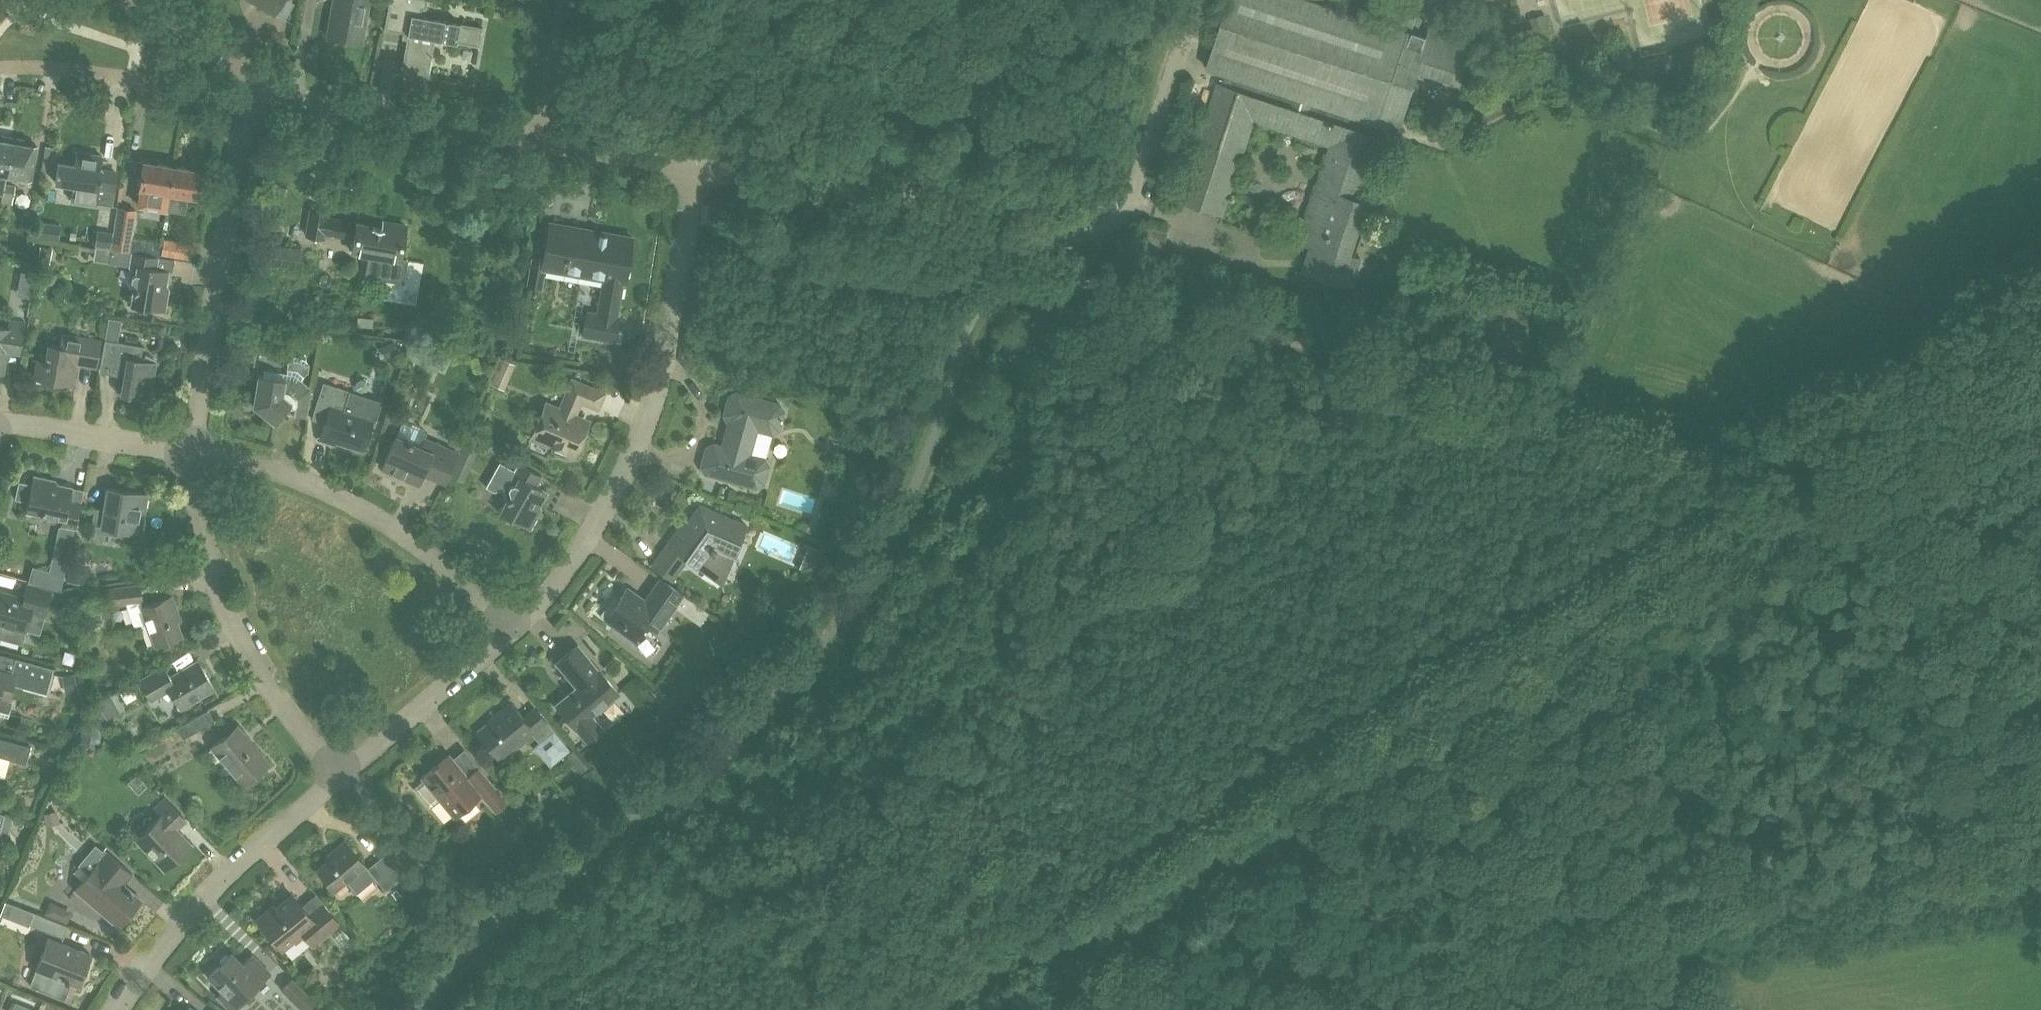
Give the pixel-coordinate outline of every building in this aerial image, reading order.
[(8,25),(32,19),(28,0),(11,0),(2,2),(8,25)] [(254,1),(274,12),(281,0),(255,0),(254,1)] [(327,35),(361,41),(368,0),(333,0),(327,35)] [(468,43),(478,45),(481,25),(459,21),(447,18),(447,19),(444,19),(444,18),(420,14),(421,6),(425,7),(426,0),(388,0),(383,28),(407,32),(401,65),(403,67),(405,68),(428,72),(434,37),(468,43)] [(1317,185),(1359,198),(1380,134),(1377,132),(1380,123),(1397,129),(1417,69),(1417,68),(1450,79),(1463,38),(1430,28),(1427,36),(1411,31),(1417,12),(1399,6),(1393,25),(1321,1),(1322,0),(1228,0),(1206,67),(1225,73),(1222,82),(1218,81),(1180,198),(1222,212),(1253,118),(1331,144),(1317,185)] [(1532,18),(1535,32),(1549,28),(1545,15),(1532,18)] [(2,194),(5,183),(7,174),(6,174),(13,137),(1,135),(1,138),(0,138),(0,194),(2,194)] [(6,174),(7,174),(30,178),(36,144),(23,142),(24,139),(13,137),(6,174)] [(112,203),(116,171),(101,169),(101,166),(99,166),(101,153),(75,150),(73,163),(58,160),(55,181),(73,183),(71,198),(84,200),(96,201),(112,203)] [(139,185),(148,187),(146,199),(167,202),(172,164),(142,160),(139,185)] [(172,164),(167,202),(184,205),(186,192),(198,194),(202,169),(172,164)] [(5,183),(2,194),(4,194),(3,202),(12,203),(15,184),(5,183)] [(1368,201),(1359,198),(1317,185),(1300,239),(1312,243),(1308,257),(1313,259),(1309,271),(1351,285),(1360,257),(1356,256),(1351,254),(1368,201)] [(129,249),(135,209),(117,206),(111,246),(129,249)] [(351,250),(381,255),(379,266),(398,269),(399,258),(405,225),(382,221),(381,227),(326,217),(327,211),(311,209),(306,234),(322,237),(323,232),(353,237),(351,250)] [(530,255),(525,285),(541,288),(545,268),(603,278),(597,312),(587,310),(583,335),(613,340),(618,316),(617,316),(622,282),(624,282),(632,237),(596,231),(595,236),(548,228),(543,258),(530,255)] [(112,231),(96,229),(94,244),(96,244),(99,245),(110,247),(112,231)] [(268,241),(278,242),(279,232),(269,230),(268,241)] [(161,251),(188,256),(191,242),(163,237),(161,251)] [(111,247),(110,247),(99,245),(96,244),(93,259),(109,261),(111,247)] [(38,257),(50,259),(52,248),(40,246),(38,257)] [(277,246),(275,262),(299,265),(302,250),(277,246)] [(166,311),(169,293),(166,292),(169,270),(156,268),(158,256),(131,252),(128,267),(135,268),(134,272),(137,276),(135,286),(132,289),(129,305),(166,311)] [(373,327),(373,317),(357,316),(356,326),(373,327)] [(2,372),(6,349),(19,351),(24,323),(9,320),(8,328),(0,326),(0,371),(2,372)] [(95,365),(100,340),(62,333),(60,346),(48,344),(45,361),(37,359),(34,377),(71,383),(75,362),(95,365)] [(392,340),(382,346),(387,357),(398,351),(392,340)] [(116,341),(108,389),(149,396),(150,389),(153,390),(154,384),(151,384),(155,363),(154,363),(155,358),(146,353),(143,356),(141,356),(143,345),(116,341)] [(416,341),(411,353),(426,360),(431,348),(416,341)] [(257,373),(252,405),(273,422),(288,405),(289,405),(291,405),(293,405),(294,404),(295,405),(294,415),(306,416),(311,387),(300,379),(306,372),(308,372),(309,363),(306,359),(298,356),(292,356),(286,363),(288,364),(287,373),(263,369),(262,374),(257,373)] [(501,357),(490,383),(504,389),(515,363),(501,357)] [(574,453),(588,422),(573,416),(586,385),(572,380),(559,410),(544,404),(531,435),(553,444),(551,448),(562,453),(564,449),(574,453)] [(362,449),(372,418),(344,409),(350,390),(323,382),(311,418),(325,422),(319,438),(334,443),(334,440),(362,449)] [(778,430),(784,410),(780,403),(735,391),(728,395),(722,414),(727,421),(727,422),(721,445),(712,442),(705,446),(700,466),(704,473),(756,488),(763,484),(769,464),(765,457),(750,453),(757,430),(771,434),(778,430)] [(470,431),(459,457),(471,462),(483,436),(470,431)] [(446,479),(457,452),(424,438),(421,447),(395,436),(382,467),(409,479),(411,474),(420,478),(424,470),(446,479)] [(502,487),(506,497),(505,497),(498,511),(530,529),(539,513),(536,512),(547,492),(536,485),(542,475),(517,462),(514,468),(499,460),(485,485),(493,490),(502,487)] [(14,498),(27,501),(25,511),(62,518),(60,525),(75,528),(81,501),(70,498),(72,486),(50,481),(50,478),(33,474),(31,483),(18,480),(14,498)] [(140,532),(146,494),(111,488),(107,509),(94,507),(89,539),(102,541),(104,532),(120,535),(121,529),(140,532)] [(699,503),(669,545),(654,566),(673,579),(688,558),(696,563),(721,582),(745,522),(699,503)] [(827,537),(832,522),(818,518),(814,533),(827,537)] [(821,549),(808,544),(805,551),(817,557),(821,549)] [(84,583),(87,563),(69,560),(66,580),(84,583)] [(61,590),(65,574),(32,565),(28,581),(61,590)] [(655,630),(682,593),(660,578),(644,600),(627,587),(605,618),(619,629),(624,622),(638,632),(645,622),(655,630)] [(109,603),(125,601),(134,625),(146,621),(155,644),(181,635),(176,620),(180,619),(171,596),(143,606),(140,599),(141,599),(139,583),(107,587),(109,603)] [(1,623),(0,628),(0,637),(21,643),(30,611),(44,615),(51,590),(27,584),(23,598),(0,591),(0,623),(1,623)] [(555,703),(575,728),(586,741),(604,727),(593,714),(618,693),(598,668),(597,669),(587,656),(577,664),(567,652),(555,662),(576,687),(555,703)] [(0,653),(0,714),(8,716),(13,698),(8,697),(14,674),(25,677),(22,687),(46,693),(53,668),(0,653)] [(179,707),(214,687),(198,660),(170,676),(163,665),(139,679),(150,699),(168,689),(179,707)] [(67,691),(77,689),(74,673),(63,676),(67,691)] [(530,743),(537,738),(539,741),(534,745),(550,764),(568,749),(549,728),(534,708),(522,718),(510,703),(496,715),(497,716),(477,732),(498,757),(523,736),(530,743)] [(214,719),(208,708),(176,726),(182,737),(214,719)] [(102,726),(84,722),(80,742),(97,746),(102,726)] [(243,784),(268,763),(236,724),(211,745),(243,784)] [(591,742),(598,756),(617,746),(611,733),(591,742)] [(574,747),(564,756),(578,773),(589,764),(574,747)] [(48,762),(57,765),(60,751),(51,749),(48,762)] [(421,777),(423,779),(413,787),(429,806),(439,798),(453,815),(480,793),(495,810),(506,801),(478,767),(467,776),(449,754),(421,777)] [(597,772),(605,781),(614,773),(610,768),(603,766),(597,772)] [(591,773),(581,781),(587,788),(596,780),(591,773)] [(164,868),(190,844),(175,828),(185,818),(165,798),(155,807),(161,814),(135,838),(164,868)] [(56,810),(44,813),(46,823),(58,820),(56,810)] [(0,828),(0,829),(8,831),(11,817),(4,815),(0,828)] [(334,889),(346,879),(356,892),(374,877),(384,889),(404,873),(386,851),(367,866),(344,839),(324,856),(327,859),(316,867),(334,889)] [(77,863),(88,872),(75,888),(118,925),(140,899),(123,884),(132,873),(103,848),(102,849),(95,842),(77,863)] [(311,943),(338,922),(322,903),(309,914),(292,894),(275,907),(273,905),(257,918),(280,947),(292,937),(295,939),(303,933),(311,943)] [(63,936),(68,924),(34,911),(30,923),(63,936)] [(48,937),(36,967),(30,983),(65,997),(72,981),(78,984),(90,953),(48,937)] [(242,964),(230,952),(208,974),(223,989),(217,995),(232,1009),(270,972),(252,954),(242,964)] [(291,976),(280,987),(303,1009),(306,1009),(315,1000),(291,976)] [(26,1006),(15,1001),(11,1009),(37,1009),(40,1003),(29,998),(26,1006)]
